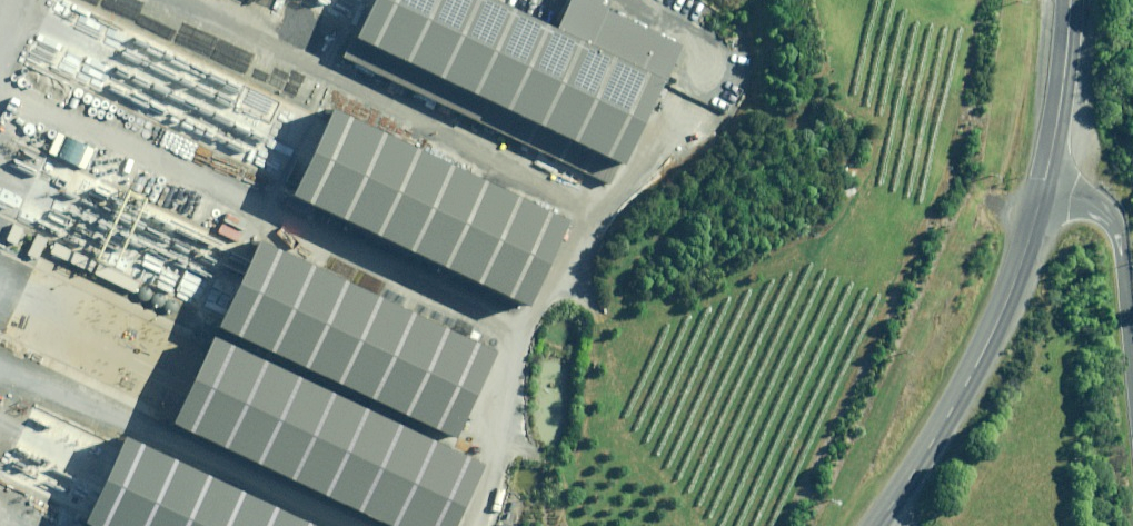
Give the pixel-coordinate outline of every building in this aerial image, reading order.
[(487,0),(352,0),(325,56),(604,191),(676,43),(588,0),(561,0),(547,29),(487,0)] [(556,211),(320,100),(279,187),(514,299),(556,211)] [(488,340),(249,229),(206,321),(445,432),(488,340)] [(151,426),(359,525),(430,525),(458,467),(193,339),(151,426)] [(130,440),(90,525),(316,525),(130,440)]
